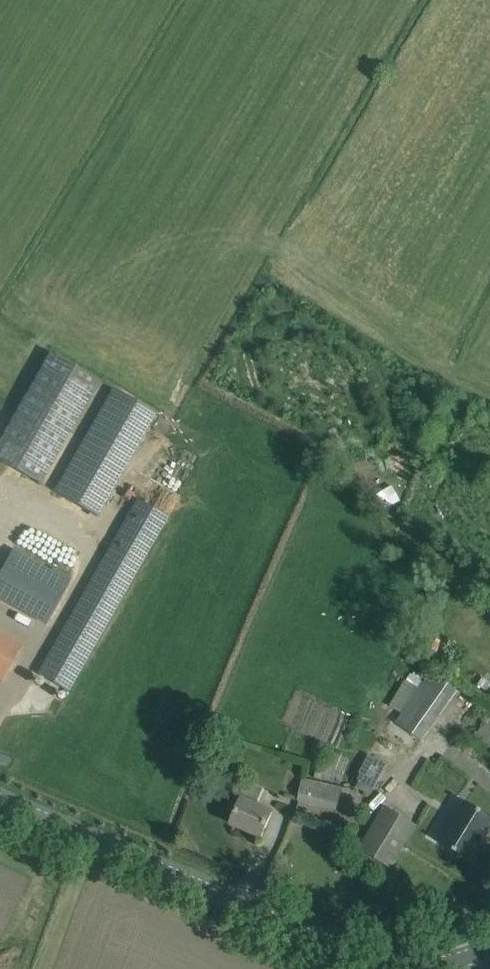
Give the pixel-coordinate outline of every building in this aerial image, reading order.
[(0,441),(0,461),(42,483),(99,382),(49,351),(0,441)] [(97,515),(155,412),(113,386),(53,491),(97,515)] [(38,675),(69,692),(136,574),(169,516),(137,498),(105,556),(38,675)] [(37,618),(45,622),(44,624),(46,625),(71,581),(12,548),(0,571),(0,600),(36,620),(37,618)] [(2,681),(23,644),(0,632),(0,680),(2,681)] [(389,705),(390,706),(400,714),(395,722),(422,741),(458,690),(431,671),(424,680),(413,672),(389,705)] [(358,787),(371,794),(381,769),(369,763),(358,787)] [(342,787),(303,778),(298,800),(337,809),(342,787)] [(249,782),(239,805),(231,823),(262,837),(272,812),(258,806),(265,789),(249,782)] [(441,843),(469,860),(479,844),(481,845),(488,834),(486,833),(489,827),(489,816),(466,802),(441,843)] [(360,848),(391,867),(416,825),(386,806),(360,848)]
